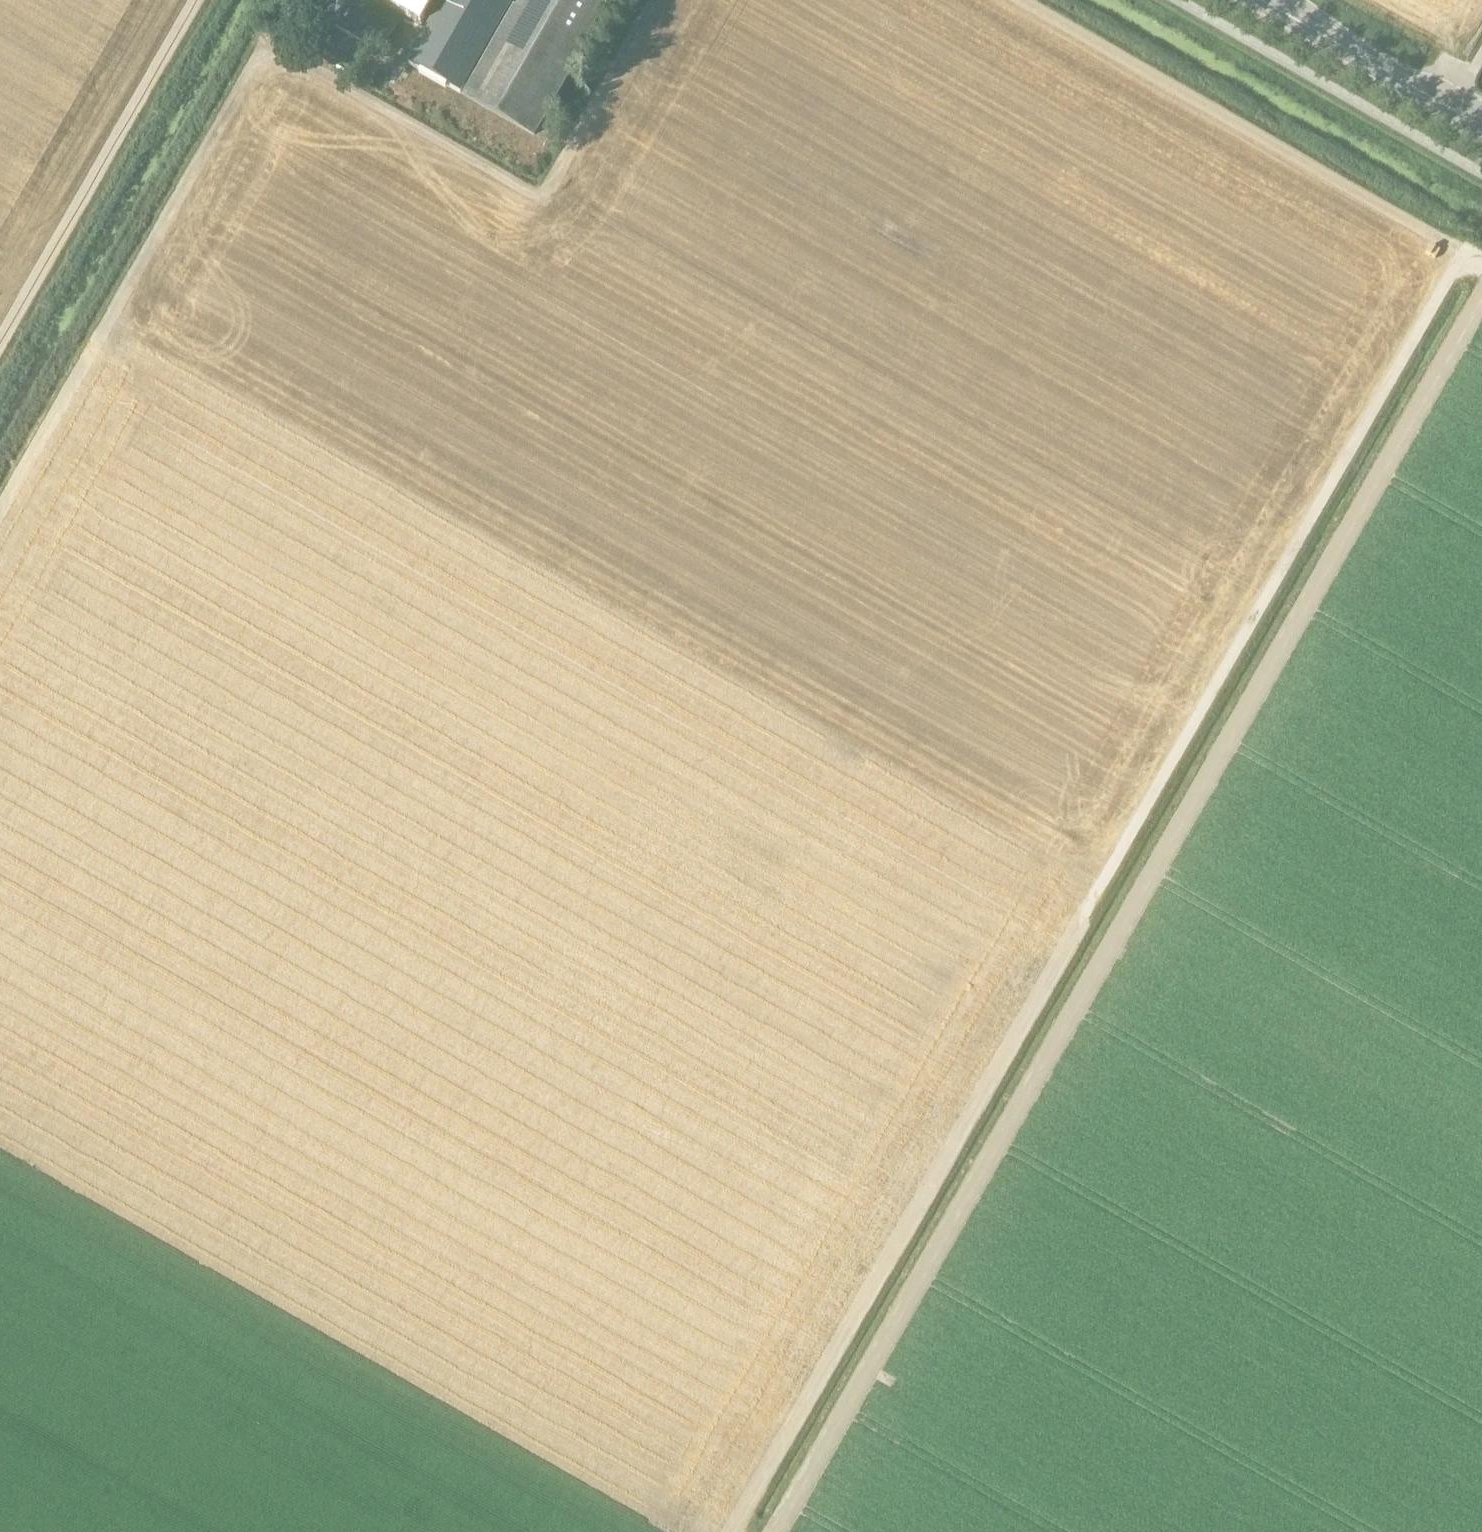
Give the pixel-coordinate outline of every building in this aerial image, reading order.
[(513,0),(433,0),(441,5),(408,64),(461,94),(513,0)] [(466,97),(534,135),(610,0),(521,0),(466,97)]
